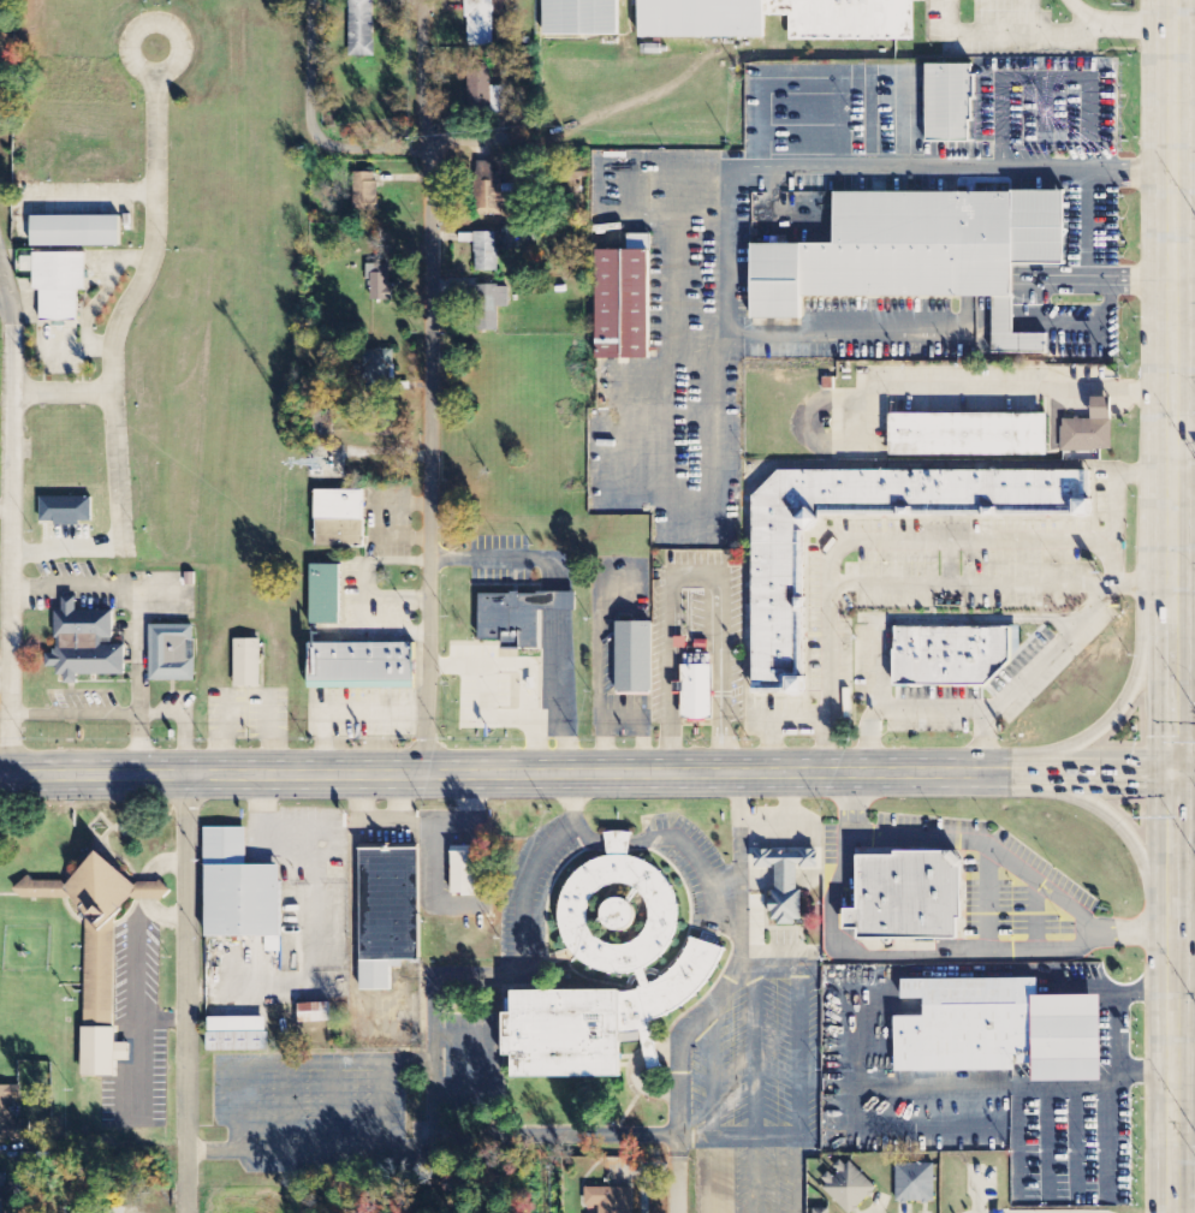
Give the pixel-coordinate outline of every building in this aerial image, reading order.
[(374,58),(374,0),(350,0),(350,57),(374,58)] [(467,47),(494,47),(494,0),(468,0),(467,47)] [(541,34),(618,34),(618,0),(541,0),(541,34)] [(911,0),(634,0),(634,37),(763,37),(763,14),(785,14),(785,40),(911,40),(911,0)] [(929,141),(976,139),(975,63),(929,63),(929,141)] [(492,69),(468,68),(467,102),(490,103),(492,69)] [(479,215),(502,214),(502,207),(516,207),(515,184),(503,185),(502,172),(493,173),(493,163),(477,164),(479,215)] [(378,213),(378,173),(355,172),(354,213),(378,213)] [(749,242),(748,317),(801,317),(801,296),(988,297),(987,351),(1044,352),(1044,332),(1010,332),(1010,263),(1063,263),(1063,191),(830,189),(828,243),(749,242)] [(32,216),(32,246),(120,246),(120,216),(32,216)] [(601,249),(601,358),(655,357),(655,232),(630,232),(630,248),(601,249)] [(499,272),(499,233),(476,233),(476,272),(499,272)] [(34,252),(32,291),(41,291),(41,321),(53,321),(53,326),(65,326),(65,321),(78,322),(78,291),(87,291),(87,252),(34,252)] [(391,265),(369,265),(369,302),(392,301),(391,265)] [(509,286),(478,287),(479,332),(499,332),(499,308),(510,308),(509,286)] [(395,350),(367,350),(366,392),(394,392),(395,350)] [(1114,398),(1094,398),(1093,421),(1063,420),(1063,451),(1113,452),(1114,398)] [(892,415),(891,456),(1048,457),(1050,414),(892,415)] [(1095,468),(777,468),(750,492),(750,691),(811,691),(811,676),(805,676),(805,512),(1095,512),(1095,468)] [(368,545),(368,489),(317,489),(317,545),(368,545)] [(41,524),(92,524),(92,498),(41,498),(41,524)] [(345,563),(313,563),(313,624),(345,624),(345,563)] [(476,591),(476,636),(536,636),(536,610),(575,610),(575,591),(476,591)] [(126,676),(125,643),(114,643),(114,611),(77,612),(77,597),(63,597),(63,611),(56,611),(56,653),(47,653),(47,669),(61,668),(61,684),(78,684),(78,676),(126,676)] [(616,622),(616,691),(652,691),(652,622),(616,622)] [(151,624),(196,623),(196,678),(153,679),(151,624)] [(1006,624),(890,624),(890,683),(981,683),(1006,658),(1006,624)] [(235,688),(261,688),(261,640),(235,640),(235,688)] [(417,642),(309,642),(309,688),(417,688),(417,642)] [(711,719),(711,654),(680,654),(680,719),(711,719)] [(282,867),(247,867),(247,828),(206,828),(206,939),(267,939),(267,954),(282,954),(282,867)] [(505,1000),(508,1060),(530,1081),(623,1076),(622,1044),(647,1043),(648,1055),(650,1060),(650,1070),(656,1070),(654,1033),(716,969),(724,951),(693,937),(684,958),(649,993),(648,972),(665,954),(675,931),(672,876),(632,858),(631,832),(607,834),(608,849),(572,885),(553,928),(599,972),(640,970),(640,989),(516,995),(514,999),(505,1000)] [(477,848),(453,847),(452,896),(476,896),(477,848)] [(420,849),(361,849),(362,992),(392,992),(392,962),(421,962),(420,849)] [(856,935),(957,936),(958,861),(946,860),(947,849),(855,849),(854,905),(842,905),(842,927),(856,927),(856,935)] [(774,870),(774,924),(801,924),(800,871),(819,871),(819,850),(756,850),(756,870),(774,870)] [(84,1078),(116,1078),(116,1062),(130,1062),(130,1044),(114,1044),(116,916),(131,900),(163,901),(172,892),(163,883),(139,883),(135,887),(100,852),(66,886),(62,882),(34,882),(29,876),(17,887),(17,899),(71,900),(86,915),(84,1078)] [(892,1068),(1033,1068),(1033,1078),(1101,1078),(1101,991),(1034,991),(1034,975),(898,976),(899,997),(921,997),(921,1012),(892,1012),(892,1068)] [(301,1024),(331,1023),(330,1004),(300,1005),(301,1024)] [(209,1053),(268,1052),(268,1018),(209,1019),(209,1053)] [(13,1121),(13,1102),(22,1102),(22,1087),(0,1087),(0,1143),(31,1142),(31,1121),(13,1121)] [(832,1173),(833,1174),(821,1186),(848,1212),(854,1212),(877,1189),(846,1159),(832,1173)] [(936,1164),(897,1164),(897,1202),(935,1203),(936,1164)] [(4,1200),(12,1200),(12,1188),(5,1188),(5,1175),(0,1175),(0,1212),(4,1212),(4,1200)]
